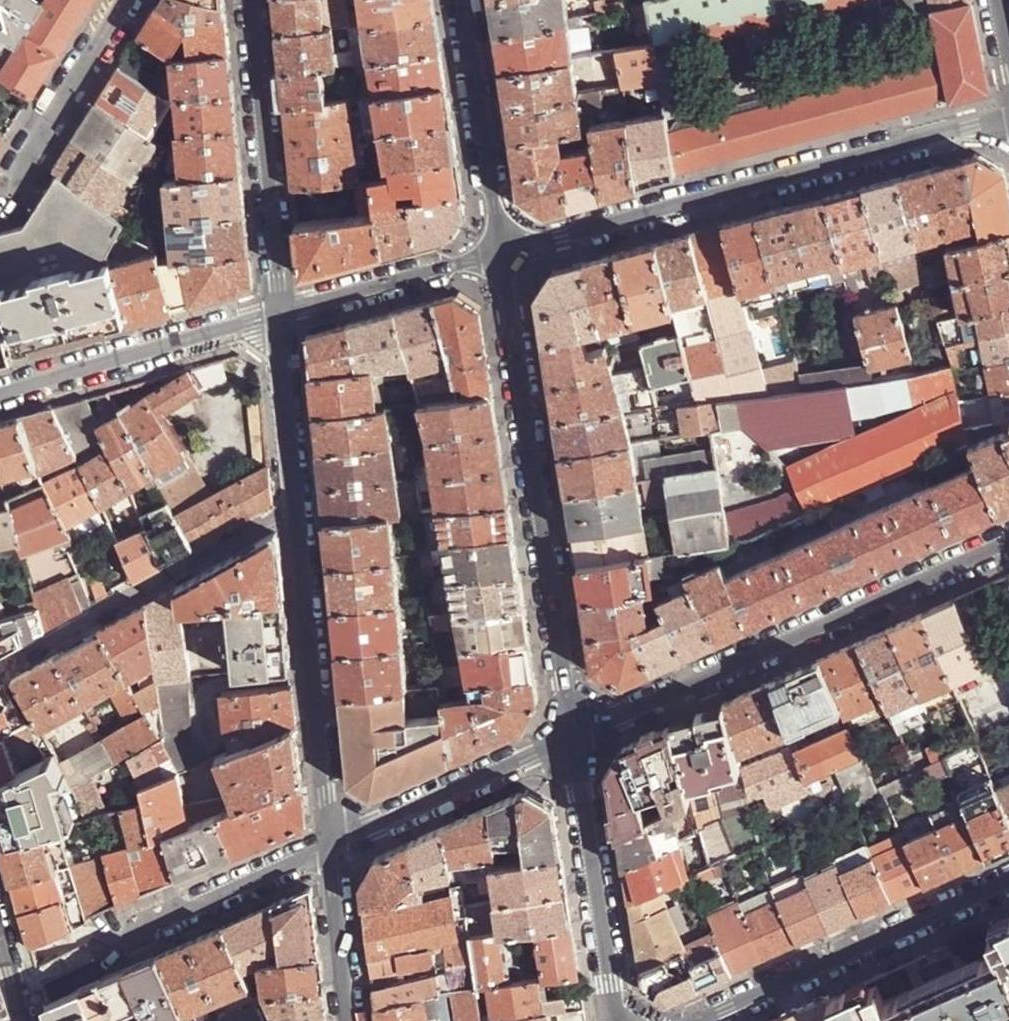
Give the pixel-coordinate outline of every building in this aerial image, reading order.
[(2,71),(47,0),(0,0),(0,70),(2,71)] [(2,71),(35,94),(93,0),(47,0),(2,71)] [(163,1),(188,17),(227,12),(226,0),(164,0),(163,1)] [(279,33),(325,28),(323,17),(322,0),(276,0),(279,33)] [(337,11),(338,15),(340,26),(342,26),(351,25),(347,0),(336,0),(337,11)] [(366,23),(436,15),(434,0),(363,0),(366,23)] [(499,31),(569,19),(566,0),(495,0),(499,31)] [(647,5),(652,33),(652,35),(653,45),(692,34),(694,42),(690,42),(694,46),(703,55),(707,42),(724,38),(724,35),(742,30),(743,34),(761,29),(760,25),(778,21),(779,24),(781,20),(786,17),(793,18),(797,22),(815,18),(814,14),(831,10),(832,13),(851,8),(850,5),(869,0),(646,0),(647,5)] [(885,11),(882,0),(869,0),(850,5),(851,8),(868,4),(870,14),(885,11)] [(876,78),(880,77),(880,64),(917,54),(916,0),(898,0),(911,51),(876,60),(876,78)] [(917,54),(880,64),(880,77),(943,60),(934,11),(932,0),(916,0),(917,54)] [(934,11),(972,3),(972,0),(932,0),(934,11)] [(163,1),(141,35),(178,58),(231,53),(227,12),(188,17),(163,1)] [(972,3),(934,11),(943,60),(951,100),(952,102),(990,92),(972,3)] [(647,5),(632,8),(636,35),(639,35),(652,33),(647,5)] [(815,18),(832,13),(831,10),(814,14),(815,18)] [(323,17),(325,28),(333,27),(340,26),(338,15),(323,17)] [(436,15),(366,23),(367,28),(370,48),(372,60),(442,50),(436,15)] [(779,32),(784,36),(790,37),(795,34),(798,28),(797,22),(793,18),(786,17),(781,20),(778,26),(779,32)] [(499,31),(505,68),(574,57),(569,19),(499,31)] [(351,25),(352,34),(367,28),(366,23),(351,25)] [(351,25),(342,26),(345,64),(356,62),(355,51),(352,34),(351,25)] [(279,33),(283,73),(323,67),(338,65),(333,27),(325,28),(279,33)] [(743,34),(742,30),(724,35),(724,38),(743,34)] [(652,33),(639,35),(641,47),(653,45),(652,35),(652,33)] [(654,47),(655,56),(694,46),(690,42),(694,42),(692,34),(653,45),(654,47)] [(623,41),(616,42),(616,44),(617,51),(618,51),(624,49),(623,41)] [(624,49),(618,51),(619,59),(623,86),(624,86),(624,87),(651,83),(660,81),(657,67),(655,56),(654,47),(653,45),(641,47),(624,49)] [(370,48),(355,51),(356,62),(372,60),(370,48)] [(447,85),(442,50),(372,60),(378,94),(447,85)] [(591,60),(575,62),(576,66),(598,63),(602,60),(612,59),(613,59),(616,60),(619,59),(618,51),(617,51),(615,51),(612,52),(605,52),(590,55),(591,60)] [(178,58),(177,59),(180,85),(181,99),(235,93),(231,53),(178,58)] [(574,57),(505,68),(510,103),(579,92),(576,66),(575,62),(574,57)] [(180,85),(177,59),(157,93),(168,100),(177,99),(181,99),(180,85)] [(598,63),(576,66),(579,92),(601,89),(623,86),(619,59),(616,60),(613,59),(612,59),(602,60),(598,63)] [(876,78),(668,133),(675,173),(676,172),(823,134),(951,100),(943,60),(880,77),(876,78)] [(323,67),(283,73),(287,106),(327,101),(323,67)] [(120,70),(98,104),(154,141),(156,137),(177,99),(168,100),(157,93),(120,70)] [(660,81),(651,83),(655,110),(656,115),(665,114),(663,101),(660,81)] [(447,85),(378,94),(383,130),(453,121),(447,85)] [(601,89),(579,92),(584,127),(591,126),(591,125),(589,114),(604,110),(601,89)] [(510,103),(516,137),(561,131),(580,128),(584,127),(579,92),(510,103)] [(235,93),(181,99),(185,133),(239,128),(235,93)] [(378,94),(361,96),(362,108),(366,132),(383,130),(378,94)] [(361,96),(350,98),(351,110),(362,108),(361,96)] [(327,101),(287,106),(294,188),(338,183),(349,182),(358,181),(351,110),(350,98),(327,101)] [(98,104),(75,139),(135,182),(148,164),(161,146),(154,141),(98,104)] [(640,118),(629,120),(638,186),(657,180),(676,175),(676,172),(675,173),(668,133),(667,123),(665,114),(656,115),(640,118)] [(629,120),(591,125),(591,126),(595,147),(605,195),(622,190),(638,186),(629,120)] [(453,121),(383,130),(385,144),(388,164),(394,164),(394,165),(458,157),(453,121)] [(185,133),(182,134),(187,179),(243,173),(239,128),(185,133)] [(9,136),(2,131),(0,130),(0,150),(9,136)] [(383,130),(366,132),(368,146),(385,144),(383,130)] [(516,137),(521,171),(565,166),(564,152),(565,151),(561,131),(516,137)] [(588,137),(584,133),(579,138),(583,142),(588,137)] [(565,142),(569,147),(575,142),(571,137),(565,142)] [(75,139),(55,171),(60,175),(115,213),(121,203),(135,182),(75,139)] [(161,146),(148,164),(162,173),(174,155),(161,146)] [(588,199),(605,195),(595,147),(564,152),(565,166),(572,204),(588,199)] [(979,156),(975,157),(965,160),(982,225),(985,237),(1008,231),(1008,190),(1006,172),(979,156)] [(464,193),(458,157),(394,165),(395,172),(373,177),(373,179),(377,205),(405,201),(403,191),(420,189),(422,199),(464,193)] [(946,165),(932,169),(950,235),(982,225),(965,160),(946,165)] [(565,166),(521,171),(524,192),(550,209),(572,204),(565,166)] [(898,178),(917,244),(950,235),(932,169),(911,174),(898,178)] [(170,181),(169,181),(173,221),(247,213),(243,173),(187,179),(180,179),(170,181)] [(60,175),(26,229),(0,236),(0,283),(1,287),(20,350),(70,336),(130,320),(116,267),(113,256),(128,224),(129,223),(115,213),(60,175)] [(863,187),(882,253),(917,244),(898,178),(879,183),(863,187)] [(373,179),(358,181),(359,188),(362,213),(378,211),(377,205),(373,179)] [(349,182),(338,183),(339,194),(350,193),(349,189),(349,182)] [(841,260),(842,264),(856,261),(865,258),(882,253),(863,187),(841,193),(824,197),(841,260)] [(422,199),(413,200),(419,244),(449,236),(467,210),(464,193),(422,199)] [(790,206),(808,269),(827,263),(841,260),(824,197),(804,203),(790,206)] [(403,249),(419,244),(413,200),(405,201),(377,205),(378,211),(384,253),(403,249)] [(150,220),(143,201),(135,213),(129,223),(128,224),(148,221),(150,220)] [(121,203),(115,213),(129,223),(135,213),(121,203)] [(758,215),(774,278),(787,275),(808,269),(790,206),(771,211),(758,215)] [(362,213),(298,223),(303,276),(344,264),(384,253),(378,211),(362,213)] [(247,213),(173,221),(177,260),(183,260),(251,253),(247,213)] [(739,220),(725,224),(740,289),(741,292),(752,289),(774,284),(774,278),(758,215),(739,220)] [(708,229),(691,233),(706,297),(708,296),(708,298),(717,296),(740,289),(725,224),(708,229)] [(949,247),(956,281),(1008,267),(1008,231),(985,237),(953,245),(949,247)] [(673,238),(657,243),(673,306),(706,297),(691,233),(673,238)] [(636,248),(619,252),(636,320),(644,318),(675,310),(673,306),(657,243),(636,248)] [(917,244),(882,253),(887,269),(893,288),(926,279),(920,254),(917,244)] [(602,328),(603,329),(636,320),(619,252),(603,257),(587,262),(602,328)] [(251,253),(183,260),(191,302),(192,307),(218,300),(255,290),(251,253)] [(882,253),(865,258),(869,274),(886,269),(887,269),(882,253)] [(158,255),(116,267),(130,320),(132,324),(155,318),(175,312),(173,307),(161,262),(158,255)] [(177,260),(161,262),(173,307),(191,302),(183,260),(177,260)] [(841,260),(827,263),(831,279),(845,275),(842,264),(841,260)] [(856,261),(842,264),(845,275),(846,280),(855,277),(860,276),(856,261)] [(540,294),(547,342),(590,331),(602,328),(587,262),(575,265),(555,270),(540,294)] [(827,263),(808,269),(811,284),(831,279),(827,263)] [(956,281),(963,315),(964,315),(978,312),(1008,304),(1008,267),(956,281)] [(808,269),(787,275),(791,290),(811,284),(808,269)] [(886,269),(869,274),(871,281),(888,276),(886,269)] [(787,275),(774,278),(774,284),(777,294),(791,290),(787,275)] [(740,289),(717,296),(727,338),(751,332),(749,324),(741,292),(740,289)] [(752,289),(741,292),(749,324),(758,321),(759,321),(752,289)] [(450,356),(453,368),(489,359),(482,311),(458,296),(447,299),(437,302),(450,356)] [(706,297),(673,306),(675,310),(681,333),(685,349),(719,340),(708,298),(708,296),(706,297)] [(414,308),(397,312),(412,364),(413,366),(420,364),(450,356),(437,302),(414,308)] [(889,361),(912,356),(897,303),(855,314),(861,334),(869,364),(870,367),(880,364),(885,362),(889,361)] [(978,312),(981,332),(982,339),(1008,333),(1008,304),(978,312)] [(349,325),(353,371),(375,369),(384,368),(385,369),(412,364),(397,312),(374,319),(349,325)] [(966,323),(968,335),(981,332),(978,312),(964,315),(966,323)] [(963,315),(946,320),(948,327),(966,323),(964,315),(963,315)] [(636,320),(603,329),(606,344),(607,345),(608,345),(641,337),(639,332),(638,326),(636,320)] [(946,320),(940,322),(945,339),(951,338),(948,327),(946,320)] [(758,321),(749,324),(751,332),(756,351),(764,348),(758,321)] [(646,323),(638,326),(639,332),(647,330),(646,323)] [(325,332),(310,336),(314,375),(353,371),(349,325),(325,332)] [(602,328),(590,331),(594,347),(606,344),(603,329),(602,328)] [(590,331),(547,342),(552,382),(614,373),(610,351),(608,345),(607,345),(606,344),(594,347),(590,331)] [(719,340),(685,349),(691,375),(699,402),(716,401),(767,397),(760,366),(756,351),(751,332),(727,338),(719,340)] [(968,335),(961,337),(963,343),(971,341),(982,339),(981,332),(968,335)] [(681,333),(642,343),(649,367),(653,385),(691,375),(685,349),(681,333)] [(982,339),(987,366),(1008,362),(1008,333),(982,339)] [(861,334),(847,338),(854,366),(869,364),(861,334)] [(951,338),(945,339),(947,347),(955,345),(963,343),(961,337),(961,336),(951,338)] [(641,337),(608,345),(610,351),(642,343),(641,337)] [(982,339),(971,341),(971,347),(976,369),(987,366),(982,339)] [(963,343),(955,345),(957,351),(960,350),(971,347),(971,341),(963,343)] [(955,345),(947,347),(951,365),(953,373),(961,371),(960,367),(958,358),(957,351),(955,345)] [(793,357),(760,366),(767,397),(802,391),(798,375),(793,357)] [(489,359),(453,368),(454,375),(457,385),(467,383),(469,388),(470,395),(471,398),(494,395),(489,359)] [(223,361),(191,370),(204,390),(226,383),(228,378),(223,361)] [(987,366),(991,389),(993,394),(1008,391),(1008,362),(987,366)] [(854,366),(834,369),(838,385),(872,379),(870,367),(869,364),(854,366)] [(737,427),(768,450),(855,434),(853,418),(879,412),(879,406),(904,403),(937,398),(956,389),(953,373),(951,365),(917,372),(903,375),(889,377),(877,379),(872,379),(838,385),(802,391),(767,397),(716,401),(717,411),(727,419),(737,427)] [(987,366),(976,369),(979,387),(985,386),(986,390),(991,389),(987,366)] [(649,367),(614,373),(624,408),(648,404),(657,402),(653,385),(649,367)] [(314,375),(318,416),(379,408),(375,369),(353,371),(314,375)] [(834,369),(798,375),(802,391),(838,385),(834,369)] [(177,378),(149,394),(163,414),(170,410),(204,390),(191,370),(175,374),(177,378)] [(961,371),(953,373),(956,389),(956,391),(965,389),(962,371),(961,371)] [(552,382),(558,418),(624,408),(614,373),(552,382)] [(415,375),(398,377),(406,406),(423,404),(423,402),(420,392),(416,380),(415,375)] [(422,379),(416,380),(420,392),(431,391),(457,387),(457,385),(454,375),(422,379)] [(965,389),(956,391),(958,401),(972,398),(987,395),(986,390),(985,386),(979,387),(965,389)] [(823,449),(788,465),(790,468),(801,489),(812,511),(821,508),(826,505),(832,503),(921,462),(927,459),(969,440),(964,428),(963,428),(962,422),(958,401),(956,391),(956,389),(937,398),(883,422),(855,434),(823,449)] [(431,391),(420,392),(423,402),(432,401),(431,391)] [(993,394),(994,400),(998,421),(1001,421),(1006,420),(1008,419),(1008,391),(993,394)] [(122,413),(156,474),(188,455),(165,418),(163,414),(149,394),(122,413)] [(972,398),(973,404),(981,403),(994,400),(993,394),(987,395),(972,398)] [(271,463),(265,395),(251,396),(258,465),(271,463)] [(432,401),(423,402),(423,404),(432,439),(500,431),(494,395),(471,398),(461,399),(460,398),(432,401)] [(855,434),(883,422),(937,398),(904,403),(879,406),(879,412),(853,418),(855,434)] [(67,405),(54,409),(75,454),(103,438),(98,428),(101,426),(100,425),(89,399),(67,405)] [(994,400),(981,403),(985,424),(998,421),(994,400)] [(699,402),(680,404),(684,434),(713,430),(720,429),(717,411),(716,401),(699,402)] [(648,404),(624,408),(627,420),(651,416),(648,404)] [(318,416),(321,451),(394,442),(389,407),(379,408),(318,416)] [(558,418),(563,452),(633,442),(627,420),(624,408),(558,418)] [(38,414),(22,418),(40,465),(41,467),(43,472),(70,459),(76,456),(75,454),(54,409),(38,414)] [(170,410),(163,414),(165,418),(172,413),(170,410)] [(720,430),(727,429),(737,427),(727,419),(717,411),(720,429),(720,430)] [(122,413),(100,425),(101,426),(98,428),(103,438),(109,449),(130,489),(142,482),(156,474),(122,413)] [(40,465),(22,418),(0,425),(0,477),(40,465)] [(979,419),(962,422),(963,428),(964,428),(981,425),(979,419)] [(1008,507),(1008,441),(1005,431),(1004,429),(971,444),(978,463),(998,512),(1008,507)] [(432,439),(435,462),(437,473),(505,466),(500,431),(432,439)] [(855,434),(768,450),(783,460),(788,465),(823,449),(855,434)] [(659,438),(633,442),(639,480),(645,479),(646,479),(643,465),(643,459),(661,456),(659,438)] [(394,442),(321,451),(325,486),(399,478),(394,442)] [(563,452),(569,490),(639,480),(633,442),(563,452)] [(661,456),(643,459),(643,465),(646,479),(670,476),(720,468),(717,454),(716,447),(661,456)] [(109,449),(80,466),(81,467),(100,507),(130,489),(109,449)] [(188,455),(156,474),(161,483),(167,494),(171,501),(179,514),(215,495),(188,455)] [(927,459),(921,462),(927,474),(932,471),(927,459)] [(435,462),(417,464),(417,466),(419,476),(437,473),(435,462)] [(978,463),(931,484),(953,532),(998,512),(978,463)] [(215,495),(179,514),(196,546),(230,528),(275,504),(271,466),(260,471),(215,495)] [(419,476),(417,466),(408,467),(409,477),(410,477),(412,485),(420,484),(419,476)] [(505,466),(437,473),(443,509),(511,504),(505,466)] [(41,467),(35,469),(39,478),(45,476),(43,472),(41,467)] [(81,467),(47,482),(52,493),(66,527),(100,507),(81,467)] [(720,468),(670,476),(675,501),(682,549),(687,549),(715,544),(733,541),(730,519),(728,513),(720,468)] [(161,483),(156,474),(142,482),(146,491),(161,483)] [(646,479),(645,479),(646,485),(649,505),(675,501),(670,476),(646,479)] [(399,478),(325,486),(328,520),(394,514),(404,513),(399,478)] [(573,516),(644,505),(641,487),(639,480),(569,490),(573,516)] [(47,482),(8,500),(11,508),(12,510),(52,493),(47,482)] [(931,484),(836,527),(857,576),(953,532),(931,484)] [(730,519),(733,541),(753,538),(794,520),(812,511),(801,489),(783,495),(784,497),(728,513),(730,519)] [(52,493),(12,510),(21,542),(25,555),(71,537),(66,527),(52,493)] [(440,496),(422,498),(422,500),(424,511),(443,509),(440,496)] [(11,508),(8,500),(8,499),(1,501),(0,501),(0,511),(11,508)] [(422,500),(414,501),(415,512),(419,512),(424,511),(422,500)] [(144,518),(149,530),(179,514),(171,501),(162,505),(142,515),(144,518)] [(832,503),(826,505),(831,516),(837,514),(832,503)] [(511,504),(443,509),(447,541),(515,534),(511,504)] [(644,505),(573,516),(576,532),(634,523),(634,524),(643,522),(646,522),(644,505)] [(826,505),(821,508),(825,519),(831,516),(826,505)] [(0,511),(0,545),(1,548),(21,542),(12,510),(11,508),(0,511)] [(101,510),(96,512),(100,521),(105,518),(101,510)] [(179,514),(149,530),(164,563),(182,553),(196,546),(179,514)] [(394,514),(328,520),(328,525),(329,534),(333,563),(397,557),(394,514)] [(643,522),(634,524),(640,556),(647,555),(645,548),(648,547),(643,522)] [(576,532),(581,565),(640,556),(634,524),(634,523),(576,532)] [(836,527),(729,575),(751,624),(857,576),(836,527)] [(142,534),(129,541),(144,575),(156,568),(164,563),(149,530),(142,534)] [(227,561),(179,587),(183,610),(182,612),(184,611),(200,610),(231,606),(286,598),(280,532),(227,561)] [(515,534),(447,541),(450,556),(453,580),(520,572),(515,534)] [(715,544),(687,549),(695,565),(719,554),(715,544)] [(640,556),(581,565),(586,599),(646,590),(655,589),(657,588),(689,574),(677,550),(650,554),(647,555),(640,556)] [(333,563),(337,605),(401,600),(397,557),(333,563)] [(698,572),(690,576),(693,585),(718,639),(751,624),(729,575),(722,561),(717,564),(698,572)] [(437,567),(426,567),(427,575),(433,574),(435,575),(435,581),(438,581),(437,567)] [(520,572),(453,580),(459,613),(526,607),(520,572)] [(72,579),(37,595),(41,611),(46,630),(84,610),(88,607),(92,605),(80,576),(72,579)] [(101,579),(91,584),(98,601),(104,598),(109,595),(101,579)] [(432,615),(459,613),(453,580),(448,580),(448,586),(428,588),(429,597),(432,615)] [(0,586),(0,622),(12,619),(3,585),(1,585),(0,586)] [(693,585),(661,599),(667,612),(686,653),(718,639),(693,585)] [(179,587),(149,604),(150,614),(183,610),(179,587)] [(655,589),(646,590),(651,619),(667,612),(661,599),(655,589)] [(646,590),(586,599),(591,633),(635,627),(651,619),(646,590)] [(955,597),(923,612),(954,681),(986,665),(955,597)] [(233,621),(288,613),(286,598),(231,606),(233,621)] [(337,605),(342,649),(405,643),(401,600),(337,605)] [(102,631),(131,680),(157,664),(150,614),(149,604),(139,610),(114,624),(102,631)] [(526,607),(459,613),(464,648),(531,642),(526,607)] [(183,610),(150,614),(157,664),(160,682),(161,684),(191,681),(195,681),(185,620),(184,611),(182,612),(183,610)] [(200,610),(184,611),(185,620),(201,617),(200,610)] [(1,657),(46,630),(41,611),(12,619),(0,622),(0,657),(1,657)] [(654,668),(686,653),(667,612),(651,619),(635,627),(654,668)] [(891,626),(922,695),(954,681),(923,612),(891,626)] [(288,613),(233,621),(228,621),(233,676),(293,670),(288,613)] [(884,700),(888,710),(922,695),(891,626),(859,641),(884,700)] [(635,627),(591,633),(595,668),(623,682),(654,668),(635,627)] [(78,645),(58,657),(86,704),(92,702),(108,693),(114,690),(131,680),(102,631),(78,645)] [(838,702),(845,717),(884,700),(859,641),(820,658),(838,702)] [(531,642),(464,648),(469,682),(471,682),(536,676),(531,642)] [(405,643),(342,649),(346,693),(407,687),(408,687),(405,643)] [(439,662),(440,676),(459,675),(460,683),(469,682),(464,648),(456,648),(457,654),(449,655),(448,654),(445,655),(446,662),(439,662)] [(38,721),(44,731),(50,727),(86,704),(58,657),(33,671),(14,681),(38,721)] [(772,680),(786,725),(793,722),(810,714),(838,702),(820,658),(772,680)] [(986,665),(954,681),(963,700),(995,685),(986,665)] [(459,675),(440,676),(441,684),(451,684),(460,683),(459,675)] [(536,676),(471,682),(472,687),(475,696),(487,744),(524,728),(539,700),(536,676)] [(131,680),(114,690),(129,718),(147,709),(138,693),(131,680)] [(736,751),(737,755),(790,739),(786,725),(772,680),(725,702),(726,707),(736,751)] [(191,681),(161,684),(164,704),(165,713),(169,733),(164,736),(166,740),(184,771),(185,773),(208,764),(196,741),(191,681)] [(954,681),(922,695),(930,714),(963,700),(954,681)] [(160,682),(138,693),(147,709),(149,711),(164,704),(161,684),(160,682)] [(408,693),(412,717),(447,713),(444,701),(442,691),(441,684),(433,685),(419,687),(415,687),(408,687),(407,687),(408,693)] [(0,689),(0,690),(4,695),(9,692),(5,686),(0,689)] [(294,687),(226,695),(236,753),(298,727),(294,687)] [(407,687),(346,693),(349,729),(379,723),(403,719),(412,717),(408,693),(407,687)] [(114,690),(108,693),(124,721),(129,718),(114,690)] [(922,695),(888,710),(897,729),(930,714),(922,695)] [(475,696),(444,701),(447,713),(449,726),(455,759),(487,744),(475,696)] [(838,702),(810,714),(820,742),(850,729),(845,717),(838,702)] [(726,707),(697,714),(699,719),(691,721),(701,760),(736,751),(726,707)] [(165,713),(152,719),(162,737),(164,736),(169,733),(165,713)] [(115,737),(108,740),(120,759),(131,754),(162,737),(152,719),(151,717),(115,737)] [(403,719),(379,723),(381,735),(405,733),(403,719)] [(30,725),(26,720),(3,732),(5,737),(20,730),(24,736),(25,736),(30,742),(37,738),(30,725)] [(691,721),(672,725),(682,766),(684,773),(690,800),(691,804),(718,798),(745,790),(741,769),(737,755),(736,751),(701,760),(691,721)] [(973,721),(940,736),(942,739),(948,755),(974,743),(980,739),(973,721)] [(379,723),(349,729),(353,776),(379,792),(392,787),(385,755),(381,735),(379,723)] [(674,808),(690,800),(684,773),(676,776),(673,770),(682,766),(672,725),(625,746),(611,772),(620,833),(674,808)] [(449,726),(416,741),(422,773),(455,759),(449,726)] [(236,753),(224,757),(238,796),(243,808),(304,783),(298,727),(236,753)] [(804,750),(795,753),(803,778),(804,783),(835,768),(861,756),(850,729),(820,742),(804,750)] [(19,773),(5,737),(0,740),(0,783),(19,773)] [(942,739),(922,748),(928,764),(943,757),(948,755),(942,739)] [(108,740),(64,765),(76,786),(107,768),(121,761),(120,759),(108,740)] [(416,741),(385,755),(392,787),(422,773),(416,741)] [(156,745),(133,758),(147,786),(172,776),(156,745)] [(793,749),(741,769),(745,790),(747,798),(803,778),(795,753),(793,749)] [(0,783),(0,795),(6,814),(14,841),(49,831),(64,827),(76,823),(67,788),(76,786),(64,765),(59,756),(58,754),(49,758),(44,761),(19,773),(0,783)] [(861,756),(835,768),(849,801),(875,789),(861,756)] [(928,764),(924,766),(928,775),(931,781),(950,773),(943,757),(928,764)] [(914,770),(911,772),(915,782),(928,775),(924,766),(914,770)] [(107,768),(76,786),(90,819),(115,812),(104,781),(112,776),(107,768)] [(185,773),(184,771),(172,776),(147,786),(151,802),(160,839),(169,836),(197,825),(193,806),(185,773)] [(915,782),(911,772),(879,787),(883,796),(915,782)] [(975,780),(971,781),(973,785),(977,784),(990,778),(988,774),(975,780)] [(1008,849),(1008,820),(995,790),(990,778),(977,784),(973,785),(959,792),(963,801),(968,813),(988,858),(1005,851),(1008,849)] [(243,808),(219,818),(235,857),(307,826),(304,783),(243,808)] [(995,790),(1008,820),(1008,783),(995,790)] [(849,801),(848,801),(851,809),(852,811),(883,796),(879,787),(875,789),(849,801)] [(745,790),(718,798),(724,820),(750,809),(747,798),(745,790)] [(529,791),(521,794),(527,841),(529,859),(563,854),(559,825),(558,816),(556,805),(529,791)] [(492,807),(496,842),(527,841),(521,794),(492,807)] [(718,798),(691,804),(692,806),(697,827),(698,833),(701,832),(701,831),(724,820),(718,798)] [(690,800),(674,808),(675,814),(692,806),(691,804),(690,800)] [(851,809),(848,801),(835,807),(838,815),(851,809)] [(963,801),(949,808),(950,810),(954,819),(968,813),(963,801)] [(151,802),(127,809),(136,841),(138,848),(160,839),(151,802)] [(492,807),(447,827),(453,863),(469,861),(483,860),(483,858),(493,858),(498,857),(496,842),(492,807)] [(674,808),(620,833),(625,866),(680,841),(675,814),(674,808)] [(750,809),(724,820),(735,854),(744,849),(752,845),(759,843),(757,838),(750,809)] [(813,810),(803,815),(803,816),(806,820),(815,817),(813,810)] [(950,810),(931,818),(936,827),(954,819),(950,810)] [(954,819),(936,827),(957,873),(975,864),(988,858),(968,813),(954,819)] [(803,816),(796,819),(798,825),(803,822),(806,820),(803,816)] [(180,880),(235,857),(219,818),(197,825),(169,836),(180,880)] [(724,820),(701,831),(701,832),(703,840),(708,858),(710,865),(711,864),(721,860),(726,858),(735,854),(724,820)] [(64,827),(49,831),(59,869),(65,868),(74,865),(75,865),(74,863),(71,853),(64,827)] [(414,843),(420,884),(454,875),(453,863),(447,827),(414,843)] [(683,833),(684,839),(688,837),(698,833),(697,827),(683,833)] [(936,827),(904,842),(924,887),(941,880),(957,873),(936,827)] [(14,841),(3,844),(14,882),(59,869),(49,831),(14,841)] [(759,843),(752,845),(756,855),(788,840),(784,831),(777,834),(759,843)] [(899,832),(868,847),(873,857),(904,842),(899,832)] [(700,839),(698,833),(688,837),(690,843),(700,839)] [(147,894),(180,880),(169,836),(160,839),(138,848),(135,849),(147,894)] [(684,839),(680,841),(686,876),(689,875),(693,873),(692,865),(694,864),(690,843),(688,837),(684,839)] [(116,847),(118,852),(134,848),(135,849),(138,848),(136,841),(116,847)] [(680,841),(625,866),(631,902),(661,888),(679,880),(686,876),(680,841)] [(904,842),(873,857),(893,901),(911,893),(924,887),(904,842)] [(364,883),(367,906),(421,892),(420,884),(414,843),(380,858),(364,883)] [(867,843),(835,858),(837,862),(841,871),(873,857),(868,847),(867,843)] [(752,845),(744,849),(748,858),(750,863),(758,860),(756,855),(752,845)] [(118,852),(108,854),(108,856),(121,906),(147,894),(135,849),(134,848),(118,852)] [(735,854),(726,858),(730,866),(748,858),(744,849),(735,854)] [(77,852),(71,853),(74,863),(80,862),(77,852)] [(494,863),(493,863),(497,889),(499,898),(568,888),(563,854),(529,859),(518,860),(511,861),(500,862),(494,863)] [(809,855),(797,860),(799,865),(804,877),(817,871),(809,855)] [(95,859),(89,861),(75,865),(74,865),(75,870),(80,886),(82,891),(90,918),(91,918),(121,906),(108,856),(95,859)] [(873,857),(841,871),(861,916),(878,908),(893,901),(873,857)] [(493,858),(483,858),(483,860),(486,878),(480,879),(482,891),(497,889),(493,863),(494,863),(493,858)] [(694,864),(692,865),(693,873),(710,865),(708,858),(694,864)] [(726,858),(721,860),(726,871),(727,874),(732,872),(730,866),(726,858)] [(483,860),(469,861),(471,881),(480,879),(486,878),(483,860)] [(721,860),(711,864),(716,874),(716,875),(726,871),(721,860)] [(817,871),(804,877),(809,886),(841,871),(837,862),(817,871)] [(693,873),(689,875),(693,884),(716,874),(711,864),(710,865),(693,873)] [(791,868),(767,879),(773,891),(797,880),(791,868)] [(59,869),(14,882),(18,897),(22,913),(68,897),(59,869)] [(841,871),(809,886),(829,930),(846,923),(861,916),(841,871)] [(686,876),(679,880),(684,914),(697,912),(705,910),(693,884),(689,875),(686,876)] [(797,880),(773,891),(774,892),(798,945),(816,936),(829,930),(809,886),(804,877),(797,880)] [(315,886),(275,903),(281,961),(322,957),(315,886)] [(568,888),(499,898),(499,904),(504,930),(512,930),(538,927),(573,923),(568,888)] [(661,888),(631,902),(636,936),(674,920),(675,920),(661,888)] [(367,906),(368,916),(420,903),(419,898),(422,897),(421,892),(367,906)] [(774,892),(742,907),(766,959),(785,951),(798,945),(774,892)] [(420,903),(368,916),(373,958),(434,943),(445,941),(471,934),(471,927),(470,924),(468,909),(467,904),(467,902),(457,903),(455,894),(420,903)] [(33,947),(76,927),(75,921),(73,913),(68,897),(22,913),(26,925),(33,947)] [(740,901),(708,916),(711,923),(714,932),(734,974),(750,966),(766,959),(742,907),(740,901)] [(275,903),(224,926),(241,967),(254,965),(281,961),(275,903)] [(997,923),(1000,930),(991,934),(999,952),(1008,973),(1008,918),(997,923)] [(674,920),(636,936),(642,971),(686,950),(684,946),(674,920)] [(573,923),(538,927),(539,935),(544,969),(545,977),(581,973),(573,923)] [(471,927),(471,934),(492,932),(491,924),(471,927)] [(160,955),(185,1015),(250,985),(241,967),(224,926),(160,955)] [(513,938),(539,935),(538,927),(512,930),(513,938)] [(471,934),(479,985),(491,984),(507,982),(500,931),(492,932),(471,934)] [(719,980),(734,974),(714,932),(684,946),(686,950),(702,988),(719,980)] [(471,934),(445,941),(446,946),(449,971),(452,991),(454,990),(479,985),(471,934)] [(445,941),(434,943),(435,949),(446,946),(445,941)] [(373,958),(375,977),(433,960),(436,954),(435,949),(434,943),(373,958)] [(686,950),(642,971),(644,987),(670,1002),(684,996),(702,988),(686,950)] [(942,978),(961,1020),(975,1020),(1008,1006),(1008,973),(999,952),(973,964),(942,978)] [(148,1020),(188,1020),(185,1015),(160,955),(126,971),(141,1006),(148,1020)] [(281,961),(254,965),(266,996),(325,989),(322,957),(281,961)] [(518,972),(518,980),(538,978),(545,977),(544,969),(518,972)] [(141,1006),(126,971),(49,1003),(54,1020),(107,1020),(141,1006)] [(449,971),(440,973),(443,992),(452,991),(449,971)] [(404,983),(377,990),(378,1007),(438,994),(443,992),(440,973),(439,972),(418,977),(418,979),(409,982),(404,983)] [(507,982),(491,984),(495,1019),(543,1013),(541,999),(538,978),(518,980),(515,981),(507,982)] [(942,978),(914,990),(884,1003),(892,1020),(961,1020),(942,978)] [(884,1003),(877,986),(869,988),(866,982),(850,990),(833,997),(832,998),(843,1020),(892,1020),(884,1003)] [(454,990),(456,1010),(458,1020),(484,1020),(479,985),(454,990)] [(325,989),(266,996),(276,1020),(328,1020),(325,989)] [(443,992),(438,994),(441,1013),(456,1010),(454,990),(452,991),(443,992)] [(787,1020),(843,1020),(832,998),(833,997),(831,993),(810,1003),(784,1014),(787,1020)] [(379,1020),(443,1020),(441,1013),(438,994),(378,1007),(379,1020)] [(584,994),(541,999),(543,1013),(550,1013),(560,1011),(573,1010),(586,1008),(584,994)] [(218,1020),(266,1020),(258,1003),(218,1020)] [(975,1020),(1008,1020),(1008,1006),(975,1020)] [(560,1011),(560,1020),(588,1020),(586,1008),(573,1010),(560,1011)] [(495,1019),(495,1020),(551,1020),(550,1013),(543,1013),(495,1019)]
